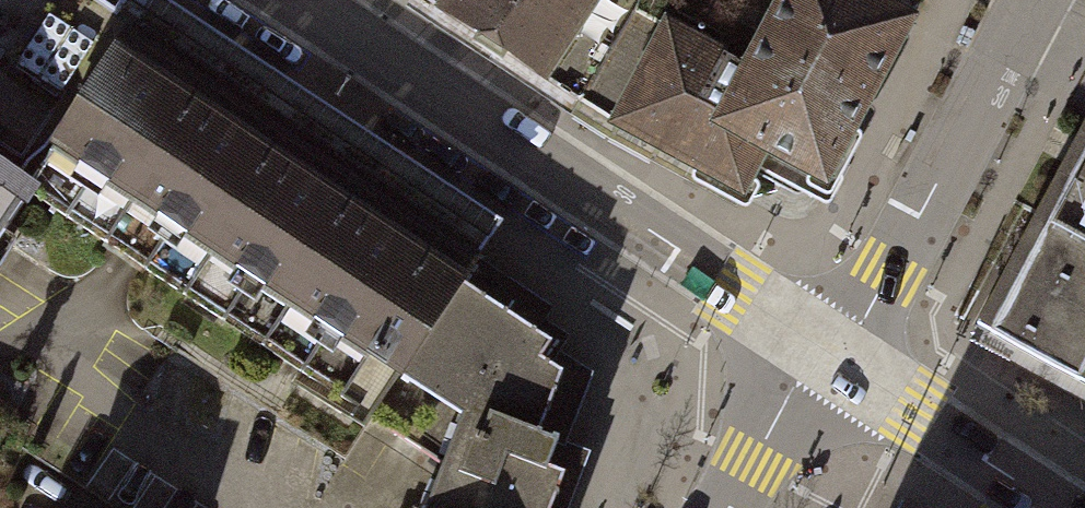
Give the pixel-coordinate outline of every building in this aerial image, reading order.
[(373,418),(468,274),(477,258),(479,255),(450,233),(442,244),(170,62),(177,52),(114,10),(100,0),(0,0),(0,173),(30,193),(373,418)] [(114,10),(177,52),(170,62),(442,244),(450,233),(479,255),(503,222),(167,0),(121,0),(114,10)] [(512,58),(580,102),(639,0),(424,0),(512,58)] [(665,29),(614,127),(741,194),(753,173),(775,185),(788,162),(798,167),(825,181),(909,21),(868,0),(785,0),(746,72),(716,56),(665,29)] [(678,16),(725,40),(716,56),(746,72),(785,0),(687,0),(678,16)] [(637,11),(583,103),(614,127),(665,29),(637,11)] [(1059,167),(1073,174),(1003,306),(988,298),(973,325),(1084,384),(1084,118),(1059,167)] [(30,193),(0,173),(0,238),(30,193)] [(590,452),(567,443),(593,374),(560,351),(570,337),(546,320),(554,309),(477,258),(468,274),(514,305),(506,317),(548,344),(537,360),(559,375),(538,431),(558,440),(546,470),(561,476),(549,507),(569,507),(590,452)] [(444,465),(429,507),(549,507),(561,476),(546,470),(558,440),(538,431),(559,375),(537,360),(548,344),(506,317),(514,305),(468,274),(373,418),(444,465)]
